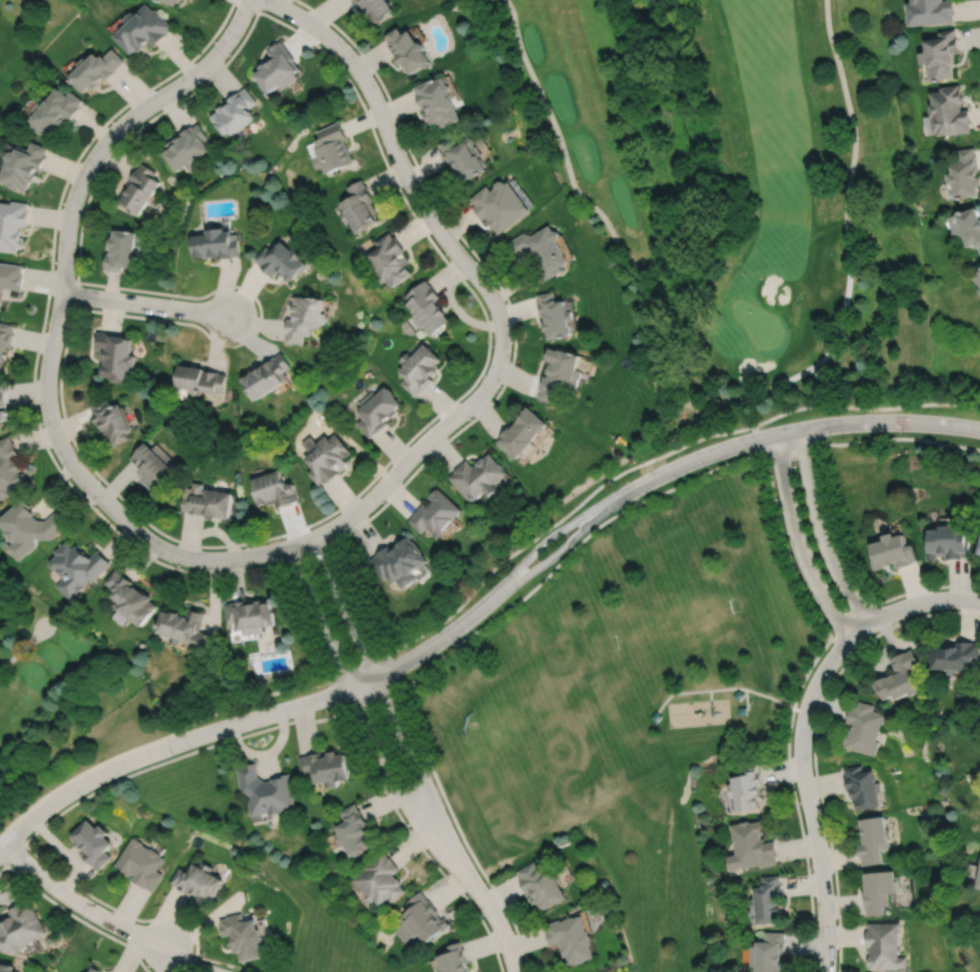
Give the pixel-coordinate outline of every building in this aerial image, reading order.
[(359,4),(363,1),(367,7),(365,8),(371,17),(373,16),(378,23),(398,9),(392,0),(356,0),(359,4)] [(911,2),(906,2),(908,26),(954,22),(953,14),(955,14),(954,0),(911,0),(911,2)] [(124,18),(123,20),(126,23),(113,36),(131,53),(136,48),(140,52),(146,46),(145,44),(149,41),(155,47),(167,34),(167,33),(173,26),(155,9),(153,11),(146,3),(135,14),(132,11),(130,13),(128,13),(124,17),(124,18)] [(424,42),(423,43),(423,42),(422,42),(414,30),(407,34),(402,27),(387,36),(392,43),(391,44),(399,56),(398,57),(404,65),(407,63),(415,75),(435,61),(428,50),(429,47),(426,43),(424,42)] [(956,29),(938,32),(939,38),(925,41),(926,52),(919,53),(921,65),(928,64),(929,68),(928,68),(929,78),(931,78),(932,82),(946,80),(945,78),(954,76),(953,67),(955,67),(954,62),(956,61),(954,53),(960,52),(956,29)] [(281,40),(278,43),(278,42),(270,48),(271,49),(267,51),(274,59),(268,63),(267,61),(259,67),(262,70),(256,74),(263,83),(261,84),(267,91),(268,90),(270,93),(280,86),(283,90),(300,77),(296,73),(300,70),(299,70),(301,69),(294,60),(296,59),(281,40)] [(112,49),(104,57),(102,55),(100,58),(95,53),(87,61),(84,58),(78,64),(80,66),(68,77),(78,86),(79,85),(85,92),(91,86),(94,89),(99,84),(97,83),(102,78),(105,81),(116,71),(115,70),(125,61),(112,49)] [(444,77),(432,82),(431,80),(415,87),(418,93),(417,94),(423,108),(427,107),(429,111),(426,113),(429,121),(431,120),(434,128),(441,125),(443,128),(463,119),(458,108),(459,108),(451,91),(453,86),(448,84),(444,77)] [(959,84),(940,87),(941,91),(930,92),(932,104),(929,104),(931,116),(924,117),(927,133),(933,131),(934,134),(937,133),(937,136),(947,135),(948,136),(971,132),(970,124),(972,123),(969,108),(961,110),(960,103),(965,102),(964,95),(962,96),(961,87),(959,87),(959,84)] [(245,87),(239,92),(238,92),(226,102),(227,103),(224,106),(223,104),(217,110),(218,111),(211,117),(218,125),(216,126),(224,135),(225,134),(226,134),(230,131),(233,136),(256,116),(250,109),(258,102),(245,87)] [(83,100),(70,90),(67,95),(56,88),(47,101),(40,102),(31,113),(32,120),(29,125),(42,135),(45,131),(51,135),(59,124),(61,125),(67,117),(71,120),(81,107),(79,106),(83,100)] [(340,121),(318,131),(322,139),(317,141),(319,146),(317,147),(320,155),(313,158),(318,170),(325,167),(328,175),(354,163),(344,139),(347,138),(340,121)] [(199,123),(193,127),(191,125),(179,134),(181,137),(176,141),(175,139),(161,148),(177,172),(187,166),(191,172),(202,165),(198,159),(211,150),(204,140),(209,138),(199,123)] [(454,135),(439,144),(442,150),(440,151),(448,165),(452,162),(455,168),(453,169),(457,177),(461,175),(465,181),(472,178),(486,171),(484,168),(485,165),(482,159),(479,159),(478,157),(482,156),(476,146),(474,147),(473,146),(474,143),(472,138),(467,137),(464,139),(463,136),(456,140),(454,135)] [(10,161),(2,181),(12,185),(11,186),(21,190),(22,189),(28,191),(31,181),(34,183),(37,175),(35,174),(37,170),(41,171),(47,157),(45,156),(48,148),(32,142),(30,149),(20,146),(18,152),(15,151),(11,153),(9,158),(10,161)] [(955,200),(970,198),(970,196),(979,195),(977,187),(979,186),(979,177),(977,177),(977,172),(979,171),(977,155),(975,155),(974,148),(956,150),(958,162),(951,163),(952,174),(947,175),(949,183),(953,186),(955,200)] [(143,163),(138,169),(137,168),(116,202),(140,217),(162,182),(154,178),(157,173),(152,170),(153,169),(143,163)] [(362,179),(347,187),(352,198),(342,203),(340,204),(344,210),(340,212),(347,224),(350,223),(355,234),(379,222),(375,214),(377,212),(372,202),(375,200),(367,185),(366,186),(362,179)] [(494,189),(490,191),(486,186),(470,199),(475,205),(471,208),(481,221),(485,217),(488,222),(487,223),(493,230),(494,229),(499,235),(531,211),(508,182),(505,185),(503,182),(499,181),(494,184),(494,189)] [(14,201),(13,204),(0,203),(0,250),(18,252),(19,248),(23,248),(24,237),(23,237),(23,230),(21,230),(22,226),(28,226),(30,211),(29,211),(30,203),(14,201)] [(949,219),(954,233),(952,233),(955,241),(965,238),(969,248),(976,245),(978,249),(979,248),(979,250),(979,218),(977,208),(949,219)] [(534,254),(537,259),(536,260),(538,265),(536,266),(541,276),(543,275),(546,281),(564,272),(562,269),(567,266),(568,262),(558,242),(560,234),(553,231),(550,227),(533,236),(525,234),(506,243),(509,248),(508,248),(514,259),(527,252),(534,254)] [(193,237),(195,259),(204,258),(205,259),(216,258),(216,260),(233,259),(233,257),(240,256),(238,234),(232,235),(232,231),(225,232),(225,228),(207,230),(207,235),(193,237)] [(114,230),(113,238),(111,238),(109,248),(112,248),(111,253),(107,253),(105,270),(121,272),(122,270),(124,271),(124,268),(133,269),(134,258),(139,258),(140,248),(135,247),(136,246),(137,246),(138,237),(137,236),(137,233),(114,230)] [(390,233),(376,243),(380,248),(369,255),(380,270),(376,272),(384,285),(388,282),(392,289),(413,274),(407,266),(412,263),(404,253),(406,251),(396,237),(394,239),(390,233)] [(267,246),(255,260),(261,266),(260,267),(272,278),(279,270),(281,272),(280,273),(286,279),(288,277),(293,282),(308,265),(302,260),(305,257),(302,255),(303,254),(298,249),(297,251),(296,249),(293,252),(282,242),(273,252),(267,246)] [(2,310),(3,302),(4,302),(5,293),(5,288),(23,291),(25,275),(23,275),(24,266),(0,263),(0,310),(2,310)] [(426,280),(405,297),(410,304),(409,305),(416,314),(411,317),(421,329),(425,326),(435,338),(454,323),(448,316),(449,315),(442,307),(442,308),(437,302),(442,298),(432,286),(431,286),(426,280)] [(554,292),(538,295),(539,303),(538,303),(540,318),(545,317),(547,324),(544,325),(546,334),(548,333),(550,342),(572,338),(570,323),(574,322),(573,312),(568,313),(566,302),(558,303),(557,302),(556,302),(554,292)] [(295,297),(295,306),(293,306),(293,314),(296,314),(296,319),(287,319),(286,335),(287,335),(287,343),(305,344),(306,337),(312,337),(312,330),(324,331),(324,326),(326,326),(327,324),(328,324),(328,318),(327,317),(327,315),(325,315),(326,301),(320,301),(320,299),(295,297)] [(1,367),(0,367),(0,322),(13,325),(12,331),(13,331),(11,346),(6,345),(4,351),(6,351),(4,360),(3,359),(1,367)] [(97,332),(95,348),(100,348),(98,363),(103,364),(102,374),(111,376),(111,378),(127,380),(128,369),(131,370),(131,364),(135,364),(136,353),(131,352),(133,339),(121,338),(121,335),(97,332)] [(426,345),(415,358),(408,352),(400,361),(406,367),(401,373),(404,376),(399,382),(415,396),(420,389),(421,390),(432,379),(428,375),(432,370),(434,372),(438,367),(437,365),(442,359),(426,345)] [(582,374),(582,373),(578,371),(582,358),(561,352),(561,353),(550,350),(547,361),(548,362),(547,366),(551,367),(548,376),(549,376),(549,378),(543,376),(540,390),(541,390),(539,398),(555,403),(561,383),(578,388),(580,382),(581,381),(583,376),(582,374)] [(243,380),(256,399),(274,387),(277,391),(287,385),(286,383),(290,380),(286,373),(293,369),(283,354),(276,358),(275,357),(256,369),(255,368),(248,373),(249,376),(243,380)] [(179,362),(175,396),(188,398),(188,393),(200,395),(201,388),(224,391),(227,373),(219,372),(219,370),(204,368),(204,365),(179,362)] [(384,385),(374,393),(372,390),(357,403),(360,406),(356,409),(357,410),(356,411),(361,418),(355,423),(368,437),(374,432),(375,433),(386,423),(383,420),(389,415),(390,417),(397,411),(395,409),(401,403),(393,394),(394,394),(387,386),(386,387),(384,385)] [(107,396),(89,403),(92,411),(92,412),(98,426),(99,425),(101,429),(99,430),(102,437),(104,437),(107,445),(117,441),(118,442),(128,438),(127,435),(128,435),(126,431),(131,428),(129,424),(130,423),(122,405),(121,406),(119,401),(111,405),(107,396)] [(528,405),(514,420),(516,421),(511,427),(509,425),(500,436),(501,437),(496,442),(515,458),(520,452),(521,453),(533,439),(533,438),(539,431),(541,431),(544,428),(544,426),(547,422),(528,405)] [(334,432),(327,438),(324,434),(315,442),(318,446),(305,456),(314,466),(308,471),(318,485),(323,481),(324,483),(338,472),(336,470),(346,462),(342,458),(350,451),(334,432)] [(13,493),(12,490),(28,483),(23,472),(21,473),(19,469),(21,468),(17,459),(15,460),(14,458),(21,455),(14,441),(13,442),(10,434),(0,438),(0,499),(13,493)] [(145,441),(130,457),(140,467),(138,470),(142,474),(139,477),(150,487),(153,484),(157,488),(175,469),(168,462),(172,457),(156,442),(152,447),(145,441)] [(489,453),(483,458),(482,457),(475,462),(476,464),(472,467),(466,460),(454,470),(454,471),(448,477),(470,502),(483,491),(488,496),(497,488),(492,483),(505,471),(502,468),(503,467),(499,462),(498,464),(489,453)] [(252,478),(261,504),(268,502),(269,505),(275,502),(277,508),(292,503),(291,502),(299,499),(296,491),(297,491),(294,481),(289,483),(288,479),(285,480),(281,468),(252,478)] [(185,486),(182,509),(189,511),(205,514),(205,513),(210,513),(210,515),(221,517),(222,516),(229,517),(233,492),(207,488),(207,490),(202,489),(203,483),(193,481),(192,487),(185,486)] [(442,530),(461,509),(438,488),(436,490),(434,489),(430,494),(431,495),(429,497),(433,501),(427,507),(423,504),(412,515),(413,515),(408,521),(421,533),(426,527),(432,533),(432,536),(442,536),(442,530)] [(33,514),(34,513),(29,507),(31,506),(23,496),(0,516),(0,524),(5,530),(4,531),(12,541),(14,540),(15,541),(8,547),(19,560),(37,544),(37,537),(52,538),(68,524),(64,519),(65,518),(57,509),(46,520),(37,519),(33,514)] [(929,528),(929,539),(928,539),(928,548),(926,548),(927,559),(937,559),(937,554),(946,554),(946,558),(962,558),(962,557),(969,556),(969,539),(966,539),(966,529),(960,529),(960,523),(951,524),(951,522),(939,522),(940,528),(929,528)] [(870,543),(874,558),(871,559),(874,570),(884,567),(884,566),(889,564),(889,563),(894,561),(896,568),(911,563),(911,562),(917,560),(912,543),(908,545),(904,534),(902,535),(902,533),(893,535),(892,531),(882,534),(883,538),(870,543)] [(407,535),(400,541),(395,546),(396,547),(391,550),(387,545),(375,554),(376,556),(369,561),(383,579),(387,576),(392,583),(396,580),(402,588),(415,579),(409,572),(416,567),(426,560),(420,553),(422,552),(413,540),(411,541),(407,535)] [(49,565),(53,569),(56,569),(64,577),(57,585),(71,599),(77,592),(78,592),(86,585),(85,584),(91,578),(94,580),(112,562),(98,549),(91,556),(84,550),(83,551),(76,544),(72,547),(66,540),(54,552),(56,554),(49,561),(49,565)] [(116,569),(106,582),(116,590),(112,595),(116,598),(114,599),(116,609),(119,608),(142,626),(158,605),(151,600),(154,596),(145,590),(144,591),(136,585),(135,587),(132,585),(135,582),(122,572),(122,573),(116,569)] [(226,604),(229,623),(236,622),(238,630),(243,629),(244,635),(263,632),(262,626),(277,624),(275,610),(274,610),(272,601),(265,602),(264,599),(256,600),(256,602),(249,603),(248,599),(233,602),(226,604)] [(164,609),(158,631),(172,635),(170,642),(180,644),(181,638),(195,642),(193,648),(209,653),(214,634),(201,631),(206,611),(190,606),(187,616),(180,614),(181,612),(173,609),(172,612),(164,609)] [(933,647),(932,668),(948,668),(948,674),(957,674),(957,671),(973,672),(973,660),(979,660),(979,643),(973,642),(973,641),(957,641),(957,643),(944,643),(944,647),(933,647)] [(912,649),(906,652),(905,651),(891,659),(898,673),(895,675),(895,674),(888,677),(888,676),(873,683),(879,693),(881,692),(885,700),(894,695),(897,700),(909,693),(911,696),(921,691),(909,670),(920,664),(912,649)] [(733,696),(739,701),(745,694),(738,689),(733,696)] [(855,700),(853,707),(851,707),(846,722),(853,724),(852,730),(850,730),(849,733),(847,733),(844,743),(845,743),(844,747),(875,756),(879,742),(876,741),(881,723),(884,724),(887,714),(873,711),(874,705),(855,700)] [(738,707),(738,715),(746,715),(746,707),(738,707)] [(657,711),(651,718),(657,723),(663,717),(657,711)] [(298,757),(301,775),(310,774),(312,783),(314,783),(314,785),(323,783),(324,789),(335,787),(335,783),(349,780),(345,754),(336,755),(336,752),(326,753),(326,757),(321,758),(321,753),(306,755),(306,756),(298,757)] [(250,802),(252,816),(267,814),(267,816),(280,814),(280,812),(291,810),(290,805),(294,805),(289,774),(278,775),(278,778),(270,779),(270,781),(266,782),(258,777),(256,762),(237,765),(241,788),(253,797),(253,798),(250,802)] [(759,763),(740,766),(742,776),(730,778),(736,812),(759,808),(757,801),(763,800),(761,791),(760,791),(759,787),(763,786),(760,771),(759,763)] [(843,769),(845,776),(843,776),(847,792),(850,791),(852,799),(852,802),(855,801),(857,812),(880,807),(877,793),(881,792),(879,782),(875,783),(872,771),(862,773),(861,765),(843,769)] [(353,804),(338,813),(344,822),(333,829),(336,834),(332,836),(339,848),(342,846),(350,860),(354,857),(355,858),(360,855),(359,854),(370,847),(367,841),(370,839),(363,827),(367,825),(359,811),(358,812),(353,804)] [(859,821),(863,843),(857,844),(859,859),(861,859),(862,867),(882,864),(880,850),(888,848),(887,841),(890,840),(889,829),(885,830),(883,817),(859,821)] [(86,820),(70,837),(76,842),(74,845),(79,849),(81,848),(85,852),(81,856),(92,867),(93,866),(99,871),(111,857),(105,852),(111,845),(104,837),(107,833),(99,826),(96,829),(86,820)] [(748,821),(739,823),(739,824),(729,826),(732,841),(733,841),(735,850),(733,850),(735,855),(728,857),(731,871),(741,869),(741,870),(748,869),(747,868),(758,865),(759,867),(776,864),(775,857),(777,857),(774,841),(764,843),(763,839),(761,839),(760,835),(763,834),(760,821),(748,823),(748,821)] [(131,838),(115,865),(122,870),(121,871),(131,877),(132,875),(134,876),(131,880),(145,889),(145,888),(153,892),(164,875),(157,871),(164,859),(158,855),(159,854),(150,848),(150,849),(142,845),(142,843),(133,838),(132,839),(131,838)] [(382,853),(363,869),(364,871),(352,881),(364,897),(370,904),(371,905),(374,902),(378,907),(387,900),(391,904),(405,892),(400,886),(402,884),(397,878),(396,879),(393,875),(399,870),(389,858),(388,859),(382,853)] [(179,868),(171,883),(178,887),(177,889),(191,896),(192,893),(197,896),(197,897),(203,901),(204,900),(210,904),(214,897),(215,897),(224,881),(210,874),(213,868),(201,862),(199,867),(194,864),(189,873),(179,868)] [(535,862),(517,872),(521,879),(518,880),(527,895),(531,893),(534,898),(531,900),(535,907),(537,906),(541,913),(549,908),(550,909),(551,909),(552,909),(559,905),(558,904),(567,900),(560,887),(561,886),(560,884),(561,883),(557,875),(554,877),(553,874),(545,878),(541,871),(540,871),(535,862)] [(864,874),(865,892),(862,893),(864,909),(865,909),(866,916),(883,915),(883,907),(888,906),(887,895),(895,894),(895,893),(897,893),(896,881),(894,881),(894,871),(864,874)] [(779,876),(762,878),(762,887),(761,887),(761,889),(753,890),(754,901),(750,901),(751,911),(755,911),(756,926),(780,924),(779,916),(782,915),(781,906),(779,906),(778,898),(783,897),(782,884),(780,884),(779,876)] [(420,892),(406,903),(412,910),(397,922),(400,927),(395,931),(405,944),(414,937),(416,940),(419,938),(426,946),(451,926),(445,919),(442,921),(437,915),(439,913),(430,901),(428,902),(420,892)] [(47,934),(29,901),(22,905),(22,904),(8,911),(11,917),(4,921),(5,922),(0,925),(0,934),(1,936),(0,936),(0,951),(20,956),(22,948),(47,934)] [(243,914),(227,917),(228,919),(220,920),(221,926),(220,926),(223,937),(231,935),(235,954),(237,953),(239,963),(248,962),(259,960),(257,950),(258,950),(257,945),(260,944),(258,932),(255,932),(253,922),(245,923),(243,914)] [(545,925),(547,932),(546,932),(550,947),(560,944),(564,959),(567,958),(570,966),(574,965),(574,967),(586,963),(586,962),(594,960),(591,947),(592,947),(588,933),(587,934),(582,917),(574,920),(573,918),(564,921),(565,922),(561,923),(560,921),(545,925)] [(867,924),(867,932),(865,932),(865,948),(869,948),(870,957),(867,957),(867,968),(869,968),(869,969),(877,969),(877,971),(898,971),(898,968),(906,968),(906,958),(898,958),(897,933),(899,933),(899,924),(867,924)] [(765,941),(756,941),(756,944),(754,944),(754,948),(750,948),(750,968),(754,968),(754,971),(783,971),(783,963),(781,963),(781,956),(785,956),(785,941),(784,941),(784,933),(764,933),(765,941)] [(446,948),(449,955),(436,959),(441,971),(470,971),(469,969),(468,970),(466,964),(469,963),(464,949),(463,949),(460,943),(446,948)] [(13,966),(4,965),(4,963),(0,962),(0,971),(12,971),(13,966)]
